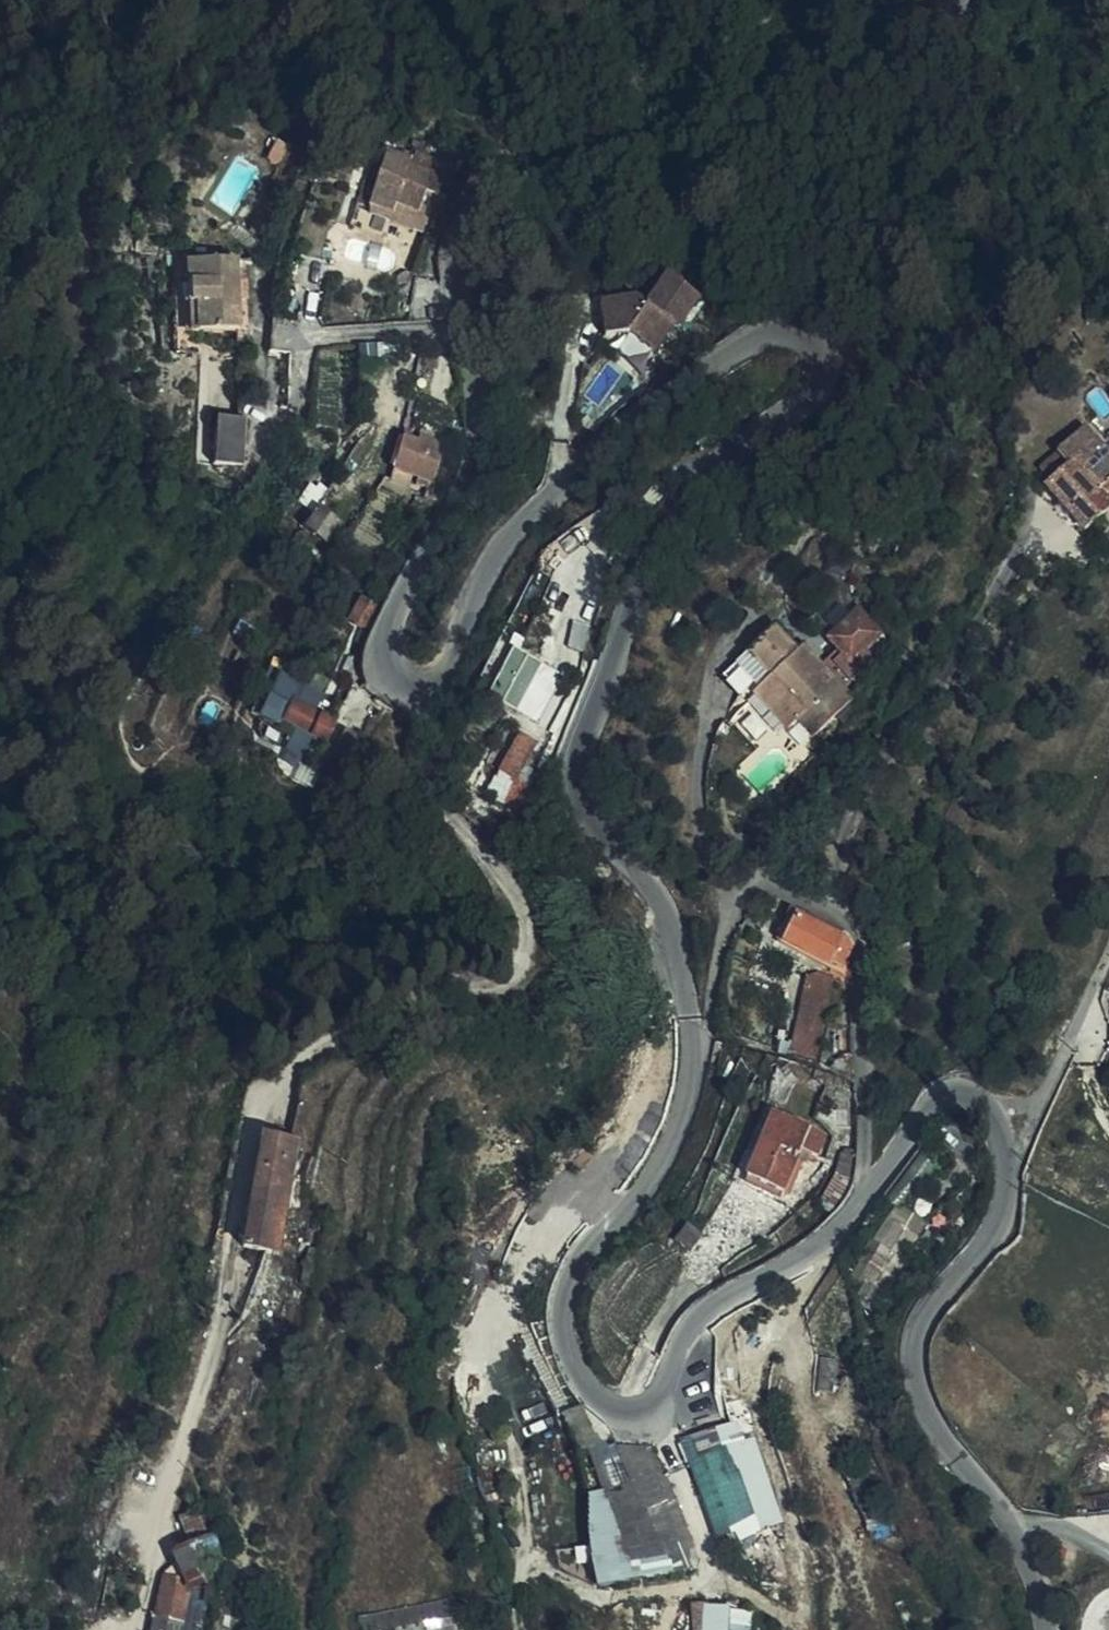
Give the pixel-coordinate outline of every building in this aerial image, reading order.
[(270,164),(280,145),(254,131),(243,149),(259,158),(270,164)] [(292,152),(280,145),(270,164),(272,169),(275,171),(278,171),(283,168),(292,152)] [(372,210),(394,217),(397,208),(419,215),(426,195),(437,199),(438,199),(444,182),(426,176),(410,171),(411,165),(387,157),(370,209),(372,210)] [(416,224),(394,217),(372,210),(372,213),(371,218),(425,236),(437,199),(426,195),(419,215),(416,224)] [(397,208),(394,217),(416,224),(419,215),(397,208)] [(261,237),(265,225),(254,221),(249,232),(261,237)] [(237,304),(236,283),(235,261),(186,264),(189,334),(238,331),(237,304)] [(246,282),(236,283),(237,304),(246,303),(246,282)] [(604,343),(697,335),(693,288),(600,296),(604,343)] [(243,467),(245,421),(217,419),(215,466),(243,467)] [(1059,455),(1070,466),(1095,495),(1108,482),(1108,462),(1082,433),(1059,455)] [(434,453),(436,445),(423,441),(420,449),(434,453)] [(453,449),(436,445),(434,453),(420,449),(413,476),(415,477),(435,482),(434,487),(441,489),(442,484),(444,484),(453,449)] [(1070,466),(1059,455),(1039,474),(1049,485),(1070,466)] [(1049,485),(1044,490),(1084,532),(1108,511),(1108,510),(1095,495),(1070,466),(1049,485)] [(438,497),(441,489),(434,487),(435,482),(415,477),(412,490),(438,497)] [(315,508),(305,527),(330,540),(340,521),(315,508)] [(365,628),(375,609),(360,601),(350,621),(365,628)] [(844,656),(828,671),(845,689),(874,660),(865,651),(881,634),(858,611),(828,641),(837,650),(844,656)] [(797,722),(814,737),(854,698),(845,689),(828,671),(822,665),(804,647),(798,652),(775,629),(746,657),(770,679),(757,690),(753,695),(789,730),(797,722)] [(510,647),(489,698),(544,721),(565,669),(510,647)] [(837,650),(822,665),(828,671),(844,656),(837,650)] [(770,679),(746,657),(723,679),(739,696),(744,693),(757,690),(770,679)] [(323,716),(290,700),(281,720),(293,727),(282,751),(301,761),(323,716)] [(805,746),(814,737),(797,722),(789,730),(805,746)] [(343,762),(356,739),(342,731),(328,754),(343,762)] [(499,792),(507,767),(494,763),(486,787),(499,792)] [(829,967),(842,936),(792,913),(778,943),(829,967)] [(847,938),(842,936),(829,967),(830,972),(850,981),(850,954),(853,947),(847,938)] [(817,1061),(833,982),(824,977),(810,982),(794,1056),(817,1061)] [(830,1071),(853,1085),(852,1057),(843,1057),(830,1071)] [(848,1109),(847,1104),(837,1104),(836,1128),(852,1128),(852,1110),(848,1109)] [(824,1139),(771,1118),(754,1159),(767,1165),(759,1184),(782,1194),(797,1161),(812,1167),(824,1139)] [(278,1172),(289,1174),(294,1144),(287,1142),(259,1136),(239,1247),(266,1252),(278,1172)] [(767,1165),(754,1159),(746,1178),(759,1184),(767,1165)] [(266,1252),(276,1254),(277,1253),(287,1188),(289,1174),(278,1172),(266,1252)] [(686,1254),(699,1238),(686,1228),(674,1244),(686,1254)] [(716,1543),(784,1521),(751,1416),(683,1437),(716,1543)] [(578,1498),(606,1590),(696,1562),(659,1442),(621,1453),(630,1482),(578,1498)] [(181,1516),(192,1551),(197,1549),(205,1545),(210,1543),(197,1510),(181,1516)] [(205,1545),(197,1549),(212,1581),(219,1578),(213,1573),(215,1565),(205,1545)] [(192,1551),(179,1564),(192,1579),(192,1583),(211,1589),(208,1602),(213,1603),(219,1578),(212,1581),(197,1549),(192,1551)] [(211,1613),(213,1603),(208,1602),(211,1589),(192,1583),(192,1579),(179,1564),(169,1573),(166,1578),(153,1629),(207,1629),(211,1613)] [(446,1615),(398,1601),(392,1620),(383,1617),(380,1625),(399,1629),(442,1629),(446,1615)] [(751,1605),(702,1607),(703,1629),(752,1629),(751,1605)]
